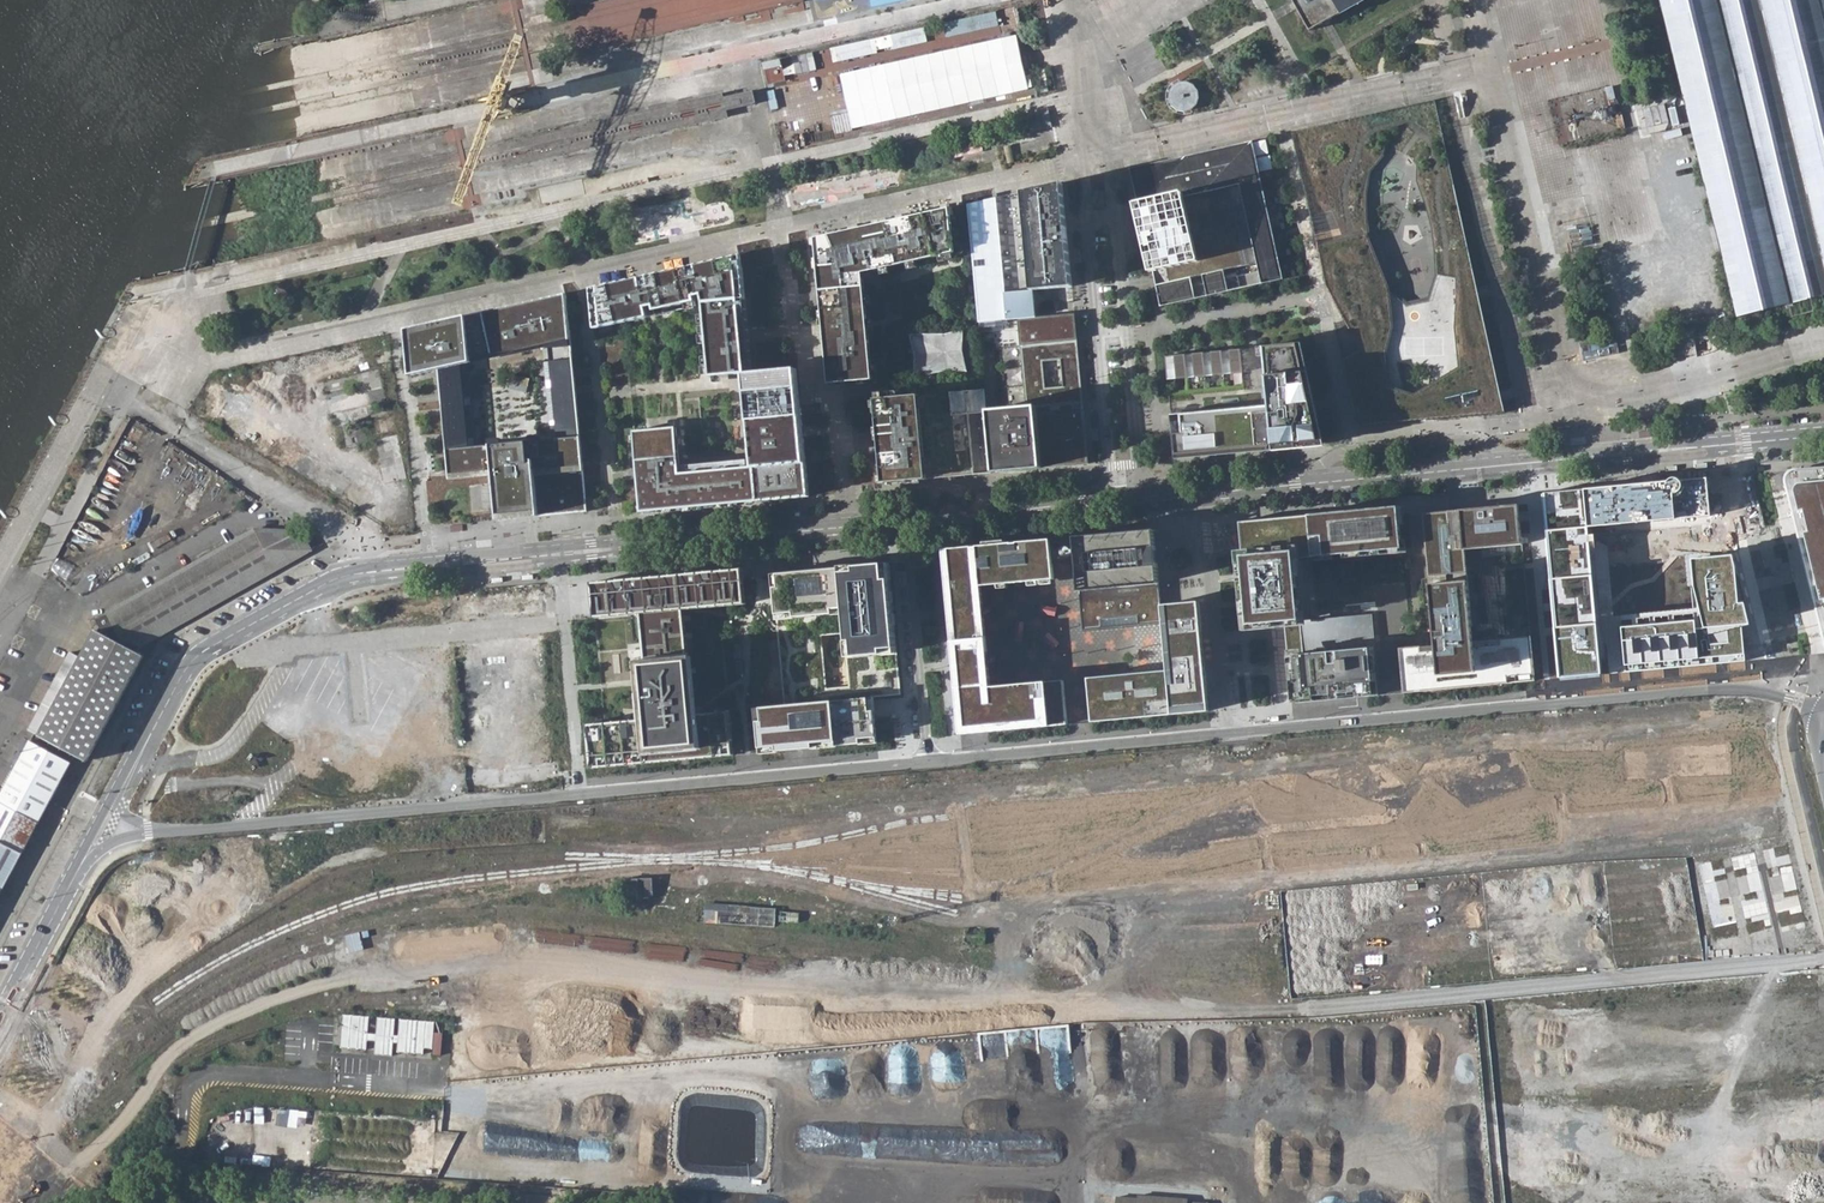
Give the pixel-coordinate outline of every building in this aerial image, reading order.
[(647,36),(784,6),(805,2),(804,0),(640,0),(643,14),(647,36)] [(1309,31),(1343,12),(1364,0),(1292,0),(1309,31)] [(1665,18),(1673,48),(1737,318),(1790,305),(1793,318),(1823,310),(1823,0),(1661,0),(1665,18)] [(1000,11),(944,21),(947,36),(1018,24),(1017,20),(1002,22),(1000,11)] [(1016,34),(839,73),(852,130),(1029,91),(1016,34)] [(1046,81),(1039,82),(1041,93),(1048,91),(1046,81)] [(1168,91),(1168,98),(1170,105),(1176,110),(1183,111),(1190,109),(1196,104),(1198,97),(1197,90),(1193,84),(1186,81),(1179,81),(1172,85),(1168,91)] [(723,94),(582,125),(587,148),(729,118),(727,110),(737,108),(753,105),(755,103),(753,91),(735,95),(724,98),(723,94)] [(1645,107),(1647,124),(1669,121),(1667,104),(1645,107)] [(1332,314),(1358,426),(1505,412),(1447,159),(1421,168),(1419,180),(1430,216),(1436,214),(1438,220),(1433,220),(1437,251),(1445,250),(1446,256),(1440,257),(1448,294),(1451,293),(1452,299),(1454,305),(1446,307),(1440,338),(1392,341),(1392,338),(1380,341),(1379,341),(1379,338),(1374,318),(1358,301),(1387,290),(1367,240),(1364,242),(1363,236),(1366,236),(1359,174),(1355,175),(1359,167),(1361,170),(1381,151),(1361,116),(1292,132),(1317,245),(1332,314)] [(1187,155),(1130,168),(1138,207),(1153,271),(1156,285),(1161,307),(1195,299),(1207,296),(1229,291),(1261,284),(1283,279),(1261,179),(1253,141),(1244,143),(1187,155)] [(982,145),(947,153),(948,160),(984,152),(982,145)] [(1011,145),(1004,147),(1008,163),(1015,162),(1011,145)] [(1384,156),(1381,151),(1361,170),(1359,167),(1355,175),(1359,174),(1366,236),(1363,236),(1364,242),(1367,240),(1387,290),(1358,301),(1374,318),(1379,338),(1379,341),(1380,341),(1392,338),(1392,341),(1440,338),(1446,307),(1454,305),(1452,299),(1451,293),(1448,294),(1440,257),(1446,256),(1445,250),(1437,251),(1433,220),(1438,220),(1436,214),(1430,216),(1419,180),(1421,168),(1416,170),(1416,182),(1425,207),(1431,228),(1434,251),(1435,275),(1428,297),(1407,302),(1390,286),(1379,265),(1371,243),(1368,220),(1367,196),(1371,173),(1384,157),(1384,156)] [(1022,192),(968,204),(968,205),(979,323),(1018,319),(1020,346),(1077,340),(1075,313),(1034,317),(1032,291),(1072,287),(1063,183),(1022,192)] [(952,253),(950,208),(911,217),(882,223),(858,229),(842,232),(816,238),(822,312),(823,316),(823,321),(825,345),(827,359),(829,383),(873,379),(863,272),(952,253)] [(609,284),(591,288),(594,328),(648,316),(646,307),(650,306),(653,305),(655,315),(696,306),(694,296),(697,295),(701,294),(703,304),(710,376),(746,373),(752,372),(748,333),(748,331),(747,326),(741,255),(718,260),(685,267),(647,275),(609,284)] [(576,389),(574,373),(571,339),(567,293),(466,316),(408,329),(412,375),(438,369),(439,372),(441,395),(441,399),(442,407),(442,411),(443,414),(444,433),(445,436),(445,439),(446,454),(447,462),(448,473),(448,478),(489,475),(493,474),(497,519),(542,515),(587,511),(583,466),(580,438),(578,413),(576,389)] [(964,351),(966,329),(947,333),(912,333),(916,354),(914,372),(914,376),(948,370),(967,372),(964,351)] [(1026,407),(987,411),(993,473),(1004,472),(1022,470),(1040,468),(1089,464),(1083,402),(1077,340),(1020,346),(1026,407)] [(1297,345),(1264,348),(1266,376),(1269,406),(1171,415),(1175,455),(1273,446),(1319,441),(1304,373),(1297,345)] [(1240,350),(1166,357),(1168,379),(1242,372),(1240,350)] [(747,382),(747,390),(754,458),(680,464),(677,426),(633,430),(634,442),(637,478),(640,512),(758,501),(808,497),(804,453),(803,444),(803,439),(802,430),(800,410),(798,385),(797,377),(796,368),(752,372),(746,373),(747,382)] [(875,399),(876,413),(878,437),(881,467),(883,483),(901,481),(938,478),(971,475),(993,473),(987,411),(985,389),(970,390),(961,391),(948,392),(937,394),(875,399)] [(298,471),(311,477),(318,462),(306,456),(298,471)] [(1790,470),(1786,472),(1784,475),(1785,478),(1796,524),(1803,551),(1809,576),(1823,637),(1823,468),(1790,470)] [(1743,473),(1759,546),(1778,542),(1762,469),(1743,473)] [(1706,477),(1542,493),(1560,678),(1601,674),(1588,528),(1710,518),(1706,477)] [(1518,489),(1485,493),(1486,506),(1519,502),(1518,489)] [(1521,544),(1518,505),(1423,514),(1436,645),(1399,648),(1403,693),(1534,680),(1530,636),(1472,641),(1463,549),(1521,544)] [(1403,549),(1399,507),(1239,522),(1249,628),(1287,624),(1295,703),(1364,697),(1381,695),(1373,614),(1301,621),(1296,559),(1403,549)] [(122,604),(146,647),(257,583),(314,551),(302,530),(285,529),(254,527),(122,604)] [(1162,622),(1161,605),(1153,530),(1073,537),(1082,629),(1162,622)] [(1053,579),(1049,539),(942,549),(951,639),(960,734),(1038,727),(1067,724),(1063,680),(1034,682),(990,687),(985,635),(980,586),(1053,579)] [(1715,557),(1693,560),(1696,590),(1692,592),(1695,620),(1621,626),(1625,673),(1746,662),(1741,629),(1751,626),(1744,604),(1739,604),(1737,568),(1734,555),(1715,557)] [(900,694),(888,563),(870,565),(784,573),(772,574),(784,705),(756,708),(760,753),(876,742),(872,702),(872,697),(900,694)] [(742,568),(590,582),(594,617),(638,613),(643,660),(640,660),(646,718),(586,724),(590,768),(733,755),(729,710),(696,714),(691,656),(687,656),(683,610),(746,604),(743,576),(742,568)] [(1375,600),(1338,606),(1339,616),(1376,610),(1375,600)] [(1161,605),(1162,622),(1167,670),(1087,677),(1091,722),(1208,711),(1198,601),(1161,605)] [(141,656),(146,647),(122,604),(99,617),(91,631),(141,656)] [(145,658),(141,656),(91,631),(73,664),(36,734),(76,756),(87,763),(145,658)] [(36,734),(73,664),(64,660),(23,736),(29,739),(33,741),(36,734)] [(37,826),(70,765),(27,743),(0,791),(0,805),(37,826)] [(37,826),(0,805),(0,894),(37,826)] [(625,895),(654,896),(654,878),(626,877),(625,895)] [(705,921),(776,927),(778,907),(707,901),(705,921)] [(344,1013),(342,1045),(367,1047),(370,1015),(344,1013)] [(379,1017),(377,1051),(391,1052),(394,1018),(379,1017)] [(426,1052),(426,1049),(442,1050),(443,1032),(435,1031),(436,1021),(401,1018),(398,1050),(426,1052)]
